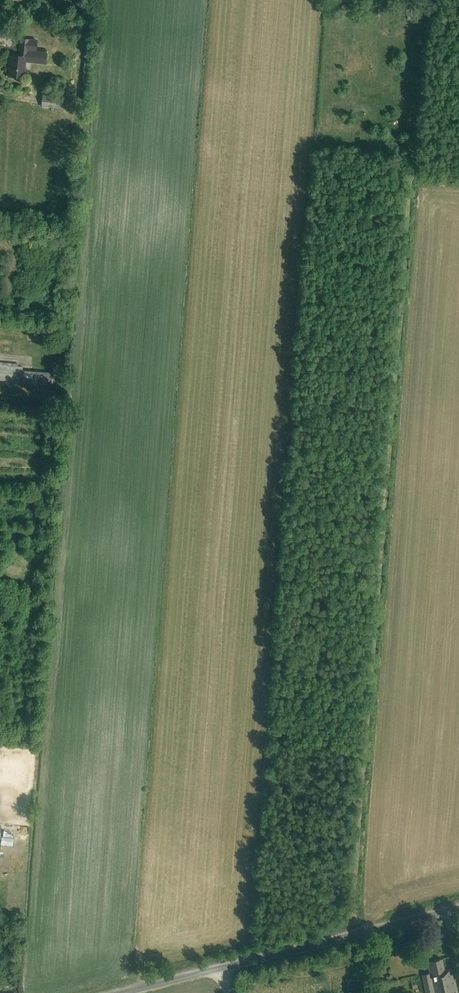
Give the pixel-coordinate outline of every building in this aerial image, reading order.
[(10,64),(11,64),(9,76),(24,77),(26,61),(31,62),(45,63),(46,52),(36,51),(37,40),(23,39),(22,50),(23,50),(23,56),(11,55),(10,64)] [(61,106),(70,107),(71,98),(43,95),(42,106),(61,108),(61,106)] [(23,371),(23,367),(7,366),(7,363),(0,363),(0,380),(51,384),(52,373),(23,371)] [(426,992),(457,992),(452,968),(444,970),(442,959),(428,962),(430,973),(422,975),(426,992)]
